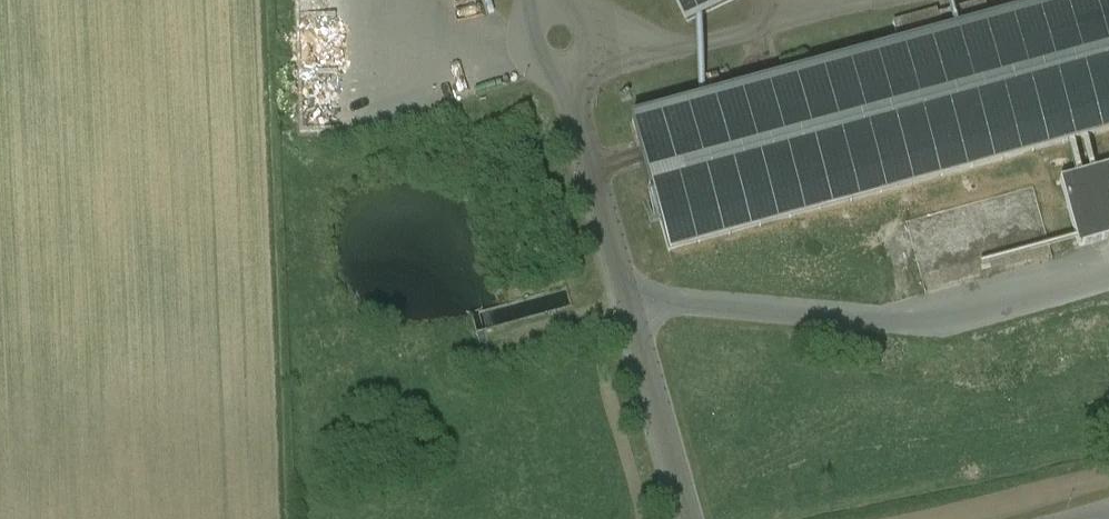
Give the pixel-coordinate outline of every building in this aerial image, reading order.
[(633,124),(669,254),(1108,133),(1108,0),(1085,0),(633,124)] [(697,27),(753,0),(684,0),(697,27)] [(940,13),(901,20),(903,34),(918,31),(919,37),(943,33),(940,13)] [(1060,182),(1080,251),(1108,243),(1108,168),(1060,182)]
